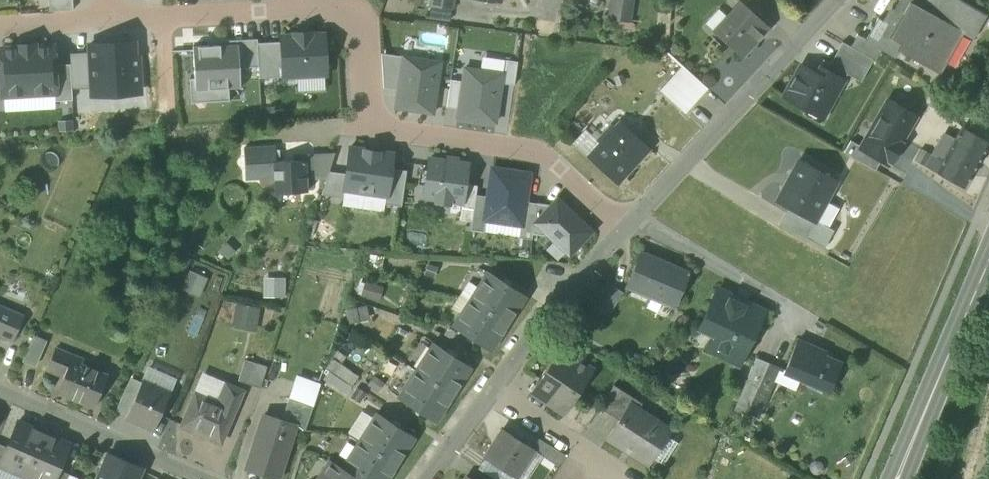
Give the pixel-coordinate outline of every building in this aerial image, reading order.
[(49,10),(73,8),(73,0),(49,0),(49,10)] [(630,20),(632,0),(611,0),(609,18),(630,20)] [(938,73),(960,32),(973,40),(987,15),(960,0),(899,0),(887,21),(880,17),(867,39),(866,42),(880,50),(895,58),(899,52),(938,73)] [(716,33),(741,55),(754,40),(753,40),(767,24),(742,3),(729,18),(716,33)] [(452,21),(453,7),(430,5),(428,18),(452,21)] [(705,23),(716,33),(729,18),(718,8),(705,23)] [(294,35),(281,35),(281,41),(283,76),(326,74),(324,33),(310,34),(310,31),(294,31),(294,35)] [(857,34),(850,46),(873,59),(875,60),(880,50),(866,42),(867,39),(857,34)] [(89,44),(89,51),(91,87),(92,95),(140,92),(138,56),(134,57),(133,41),(89,44)] [(257,41),(238,43),(239,67),(258,66),(257,41)] [(281,41),(257,41),(258,66),(259,77),(283,76),(281,41)] [(861,81),(873,59),(850,46),(842,41),(830,62),(830,63),(847,73),(847,74),(861,81)] [(194,77),(194,89),(228,87),(240,87),(239,67),(238,43),(207,44),(192,45),(194,77)] [(53,45),(35,46),(35,44),(18,45),(18,47),(0,48),(0,64),(0,67),(1,91),(1,95),(54,92),(56,92),(54,64),(53,45)] [(72,88),(91,87),(89,51),(70,52),(70,63),(72,88)] [(397,89),(402,55),(381,52),(383,87),(397,89)] [(440,61),(402,55),(397,89),(395,107),(433,112),(440,61)] [(502,73),(505,59),(481,56),(479,69),(502,73)] [(502,73),(501,82),(514,84),(517,61),(505,59),(502,73)] [(808,104),(825,113),(847,74),(847,73),(830,63),(830,62),(823,59),(815,73),(801,65),(784,96),(806,108),(808,104)] [(56,92),(54,92),(55,100),(72,99),(72,88),(70,63),(54,64),(56,92)] [(479,69),(464,67),(462,80),(458,108),(457,116),(495,121),(501,82),(502,73),(479,69)] [(706,87),(684,67),(663,91),(685,111),(706,87)] [(194,89),(194,77),(189,77),(190,102),(229,100),(228,87),(194,89)] [(446,106),(458,108),(462,80),(450,79),(446,106)] [(54,92),(1,95),(2,111),(55,109),(55,100),(54,92)] [(927,103),(945,113),(951,102),(933,92),(927,103)] [(881,159),(888,163),(915,116),(888,101),(861,147),(861,148),(881,159)] [(808,104),(806,108),(823,117),(825,113),(808,104)] [(58,120),(58,133),(74,132),(73,119),(58,120)] [(620,122),(614,128),(611,124),(604,131),(608,135),(601,142),(588,156),(616,181),(633,163),(634,163),(648,148),(620,122)] [(962,127),(955,140),(944,134),(933,155),(943,161),(937,173),(964,188),(988,142),(962,127)] [(588,156),(601,142),(586,129),(573,142),(588,156)] [(844,152),(875,170),(881,159),(861,148),(861,147),(851,140),(844,152)] [(274,145),(243,147),(245,178),(274,177),(273,161),(275,161),(274,145)] [(393,153),(349,146),(345,173),(343,188),(344,188),(385,194),(387,195),(391,167),(393,153)] [(914,161),(937,173),(943,161),(933,155),(921,149),(914,161)] [(303,153),(303,159),(305,159),(306,179),(327,178),(329,170),(335,152),(303,153)] [(426,170),(425,183),(423,195),(436,197),(435,201),(448,203),(449,199),(462,201),(465,183),(468,164),(428,158),(426,170)] [(275,161),(273,161),(274,177),(275,192),(307,190),(306,179),(305,159),(303,159),(293,160),(275,161)] [(808,217),(808,216),(819,197),(824,200),(835,180),(799,160),(777,200),(789,207),(808,217)] [(406,169),(391,167),(387,195),(385,194),(384,203),(401,205),(406,169)] [(529,173),(491,167),(487,196),(484,219),(485,219),(501,221),(505,222),(520,224),(521,225),(525,201),(529,173)] [(343,188),(345,173),(329,170),(327,178),(321,194),(343,197),(344,188),(343,188)] [(477,185),(465,183),(462,201),(460,218),(472,220),(475,194),(477,185)] [(344,188),(343,197),(341,205),(383,211),(384,203),(385,194),(344,188)] [(484,219),(487,196),(475,194),(472,220),(470,230),(483,232),(485,219),(484,219)] [(831,204),(824,200),(819,197),(808,216),(821,223),(831,204)] [(566,252),(572,252),(592,231),(556,198),(551,205),(537,202),(532,234),(549,236),(566,252)] [(537,202),(525,201),(521,225),(520,224),(519,237),(531,239),(532,234),(537,202)] [(781,223),(824,247),(833,230),(821,223),(808,216),(808,217),(789,207),(781,223)] [(485,219),(483,232),(499,234),(501,221),(485,219)] [(503,234),(519,237),(520,224),(505,222),(503,234)] [(627,286),(672,306),(688,271),(643,251),(627,286)] [(181,288),(199,296),(207,277),(189,269),(181,288)] [(478,287),(470,299),(505,323),(523,295),(488,272),(478,287)] [(262,297),(285,296),(285,277),(262,277),(262,297)] [(468,280),(460,293),(470,299),(478,287),(468,280)] [(365,281),(361,295),(378,300),(382,286),(365,281)] [(597,308),(607,314),(620,294),(609,287),(597,308)] [(461,313),(470,299),(460,293),(451,307),(461,313)] [(707,353),(740,368),(764,317),(713,294),(699,324),(716,332),(707,353)] [(488,349),(505,323),(470,299),(461,313),(452,326),(488,349)] [(260,307),(235,303),(231,326),(256,330),(260,307)] [(367,304),(345,308),(347,323),(369,319),(367,304)] [(12,341),(22,318),(0,308),(0,336),(12,341)] [(22,361),(34,366),(45,341),(33,336),(22,361)] [(799,380),(826,392),(839,363),(812,352),(814,347),(799,340),(785,370),(800,377),(799,380)] [(433,342),(415,370),(452,393),(470,365),(433,342)] [(568,359),(573,352),(563,345),(560,349),(558,352),(568,359)] [(46,367),(63,374),(70,358),(71,359),(73,355),(54,347),(46,367)] [(531,392),(548,403),(574,362),(568,359),(558,352),(560,349),(559,348),(531,392)] [(568,359),(574,362),(581,351),(580,350),(577,355),(573,352),(568,359)] [(587,354),(581,351),(574,362),(579,366),(582,363),(587,354)] [(351,385),(358,374),(332,357),(325,369),(329,371),(351,385)] [(57,390),(94,406),(108,374),(71,359),(70,358),(63,374),(57,390)] [(755,358),(745,381),(758,387),(768,364),(755,358)] [(238,380),(260,387),(267,367),(244,360),(238,380)] [(579,366),(574,362),(548,403),(565,413),(593,370),(591,369),(589,372),(579,366)] [(591,369),(582,363),(579,366),(589,372),(591,369)] [(141,378),(169,390),(172,391),(177,377),(148,364),(141,378)] [(779,369),(768,364),(758,387),(769,392),(774,381),(779,369)] [(785,370),(779,369),(774,381),(795,389),(799,380),(800,377),(785,370)] [(435,421),(452,393),(415,370),(398,398),(435,421)] [(346,393),(351,385),(329,371),(324,379),(346,393)] [(287,397),(313,406),(320,382),(294,374),(287,397)] [(126,415),(153,427),(169,390),(141,378),(139,383),(126,413),(126,415)] [(203,378),(196,394),(215,402),(222,386),(203,378)] [(116,409),(126,413),(139,383),(129,379),(116,409)] [(747,413),(758,387),(745,381),(733,409),(746,415),(747,413)] [(222,386),(215,402),(232,410),(241,390),(223,383),(222,386)] [(599,407),(620,420),(630,405),(638,409),(642,403),(613,385),(599,407)] [(758,418),(769,392),(758,387),(747,413),(758,418)] [(220,440),(232,410),(215,402),(196,394),(195,394),(182,424),(220,440)] [(294,423),(306,427),(313,406),(287,397),(280,419),(294,423)] [(576,421),(586,427),(598,407),(588,401),(576,421)] [(647,463),(651,456),(665,435),(669,429),(638,409),(630,405),(620,420),(609,438),(647,463)] [(347,432),(359,440),(374,417),(362,409),(347,432)] [(374,417),(359,440),(397,464),(414,436),(377,412),(374,417)] [(247,468),(277,477),(294,423),(280,419),(264,414),(247,468)] [(24,476),(44,432),(18,421),(7,446),(0,462),(0,465),(24,476)] [(482,457),(513,478),(531,452),(501,431),(482,457)] [(44,432),(24,476),(31,478),(54,478),(58,469),(69,443),(44,432)] [(677,442),(665,435),(651,456),(663,464),(677,442)] [(397,464),(359,440),(342,467),(341,468),(359,478),(387,478),(397,464)] [(537,454),(558,467),(565,456),(545,443),(537,454)] [(142,468),(109,454),(99,478),(137,478),(142,468)] [(341,468),(342,467),(331,460),(319,478),(359,478),(341,468)] [(24,476),(0,465),(0,478),(23,478),(24,476)] [(69,474),(58,469),(54,478),(67,478),(69,474)] [(139,478),(156,478),(157,475),(142,469),(138,478),(139,478)]
